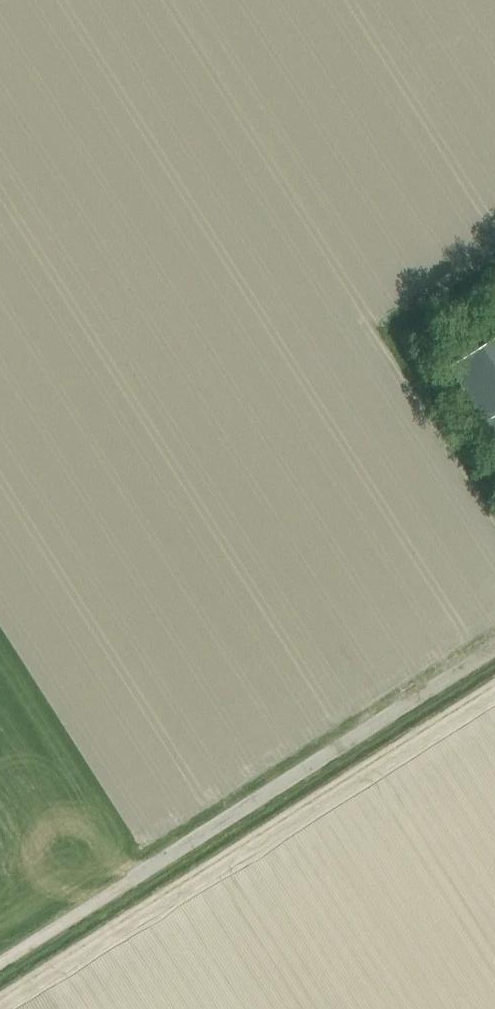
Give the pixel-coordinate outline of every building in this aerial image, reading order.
[(485,420),(494,436),(494,414),(485,420)]
